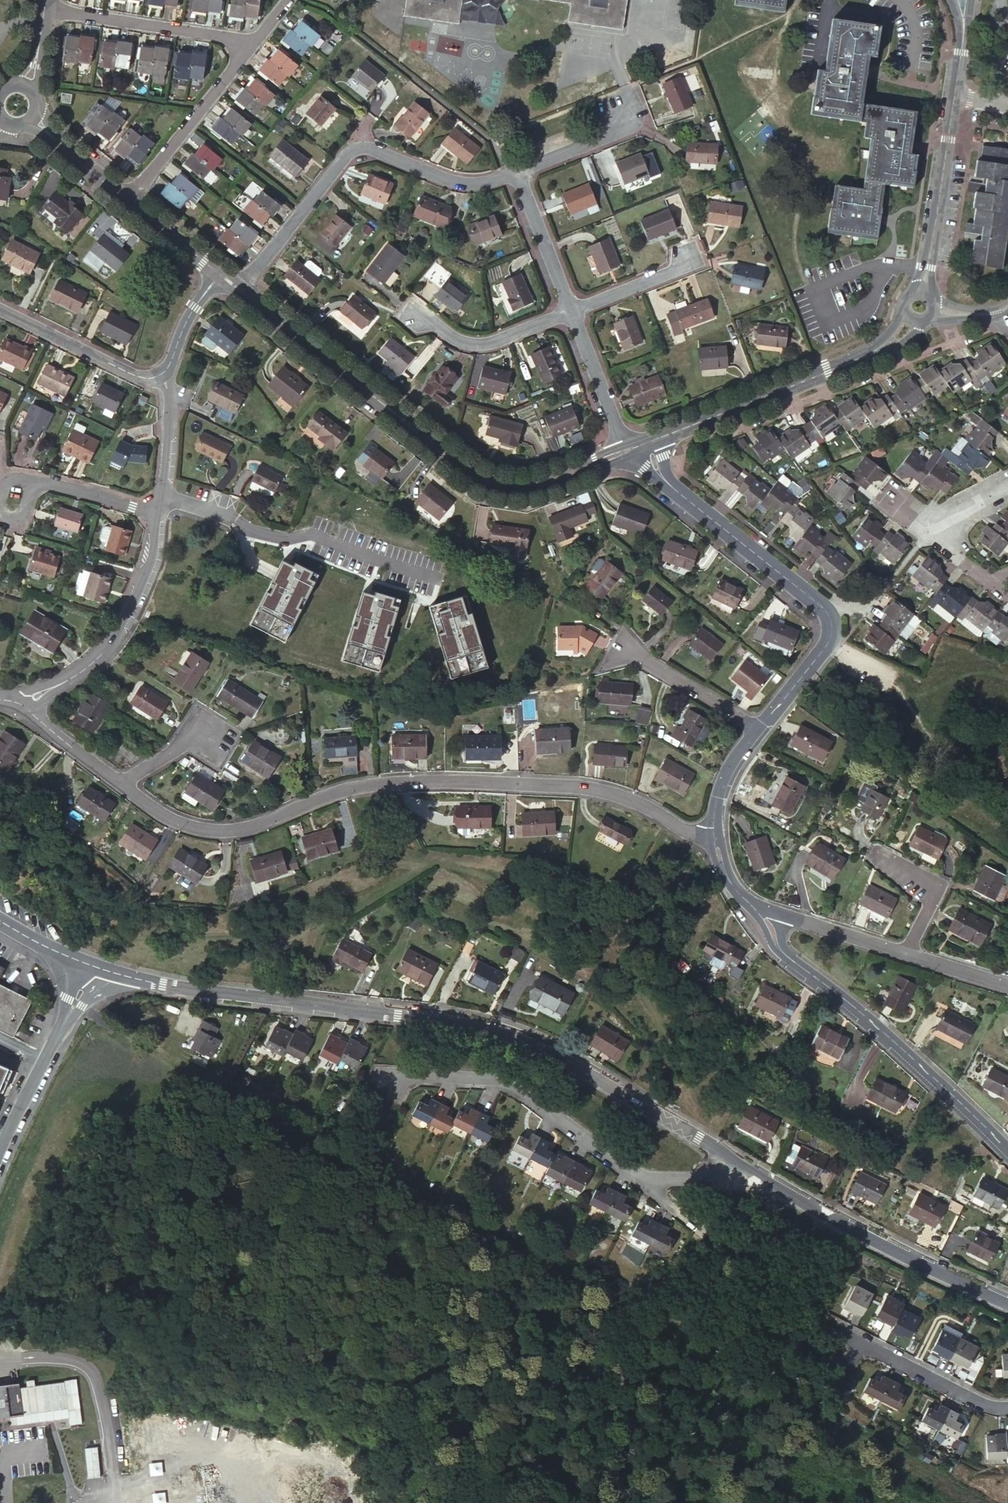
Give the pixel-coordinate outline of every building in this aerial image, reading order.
[(207,0),(191,0),(189,10),(205,13),(205,11),(207,0)] [(205,11),(221,13),(223,2),(221,2),(221,0),(207,0),(205,11)] [(245,0),(231,0),(230,5),(228,5),(226,16),(242,19),(242,16),(245,0)] [(242,16),(259,19),(260,8),(258,8),(260,0),(245,0),(242,16)] [(403,16),(457,24),(458,20),(461,0),(406,0),(403,16)] [(458,20),(504,27),(497,9),(504,0),(461,0),(458,20)] [(570,4),(567,22),(621,30),(626,0),(545,0),(570,4)] [(735,2),(784,10),(785,0),(735,0),(735,2)] [(907,154),(913,112),(858,104),(866,55),(873,56),(877,26),(834,20),(826,72),(820,71),(816,98),(813,97),(811,112),(869,121),(866,138),(873,139),(865,190),(837,186),(834,209),(831,208),(828,230),(877,237),(880,215),(877,215),(881,183),(888,184),(889,181),(913,185),(915,171),(912,171),(914,155),(907,154)] [(309,45),(311,46),(320,35),(301,21),(292,32),(309,45)] [(300,56),(309,45),(292,32),(291,30),(282,41),(300,56)] [(62,62),(76,64),(77,62),(80,39),(64,36),(62,48),(64,48),(62,62)] [(80,39),(77,62),(90,64),(93,50),(95,50),(96,39),(80,36),(80,39)] [(100,67),(113,70),(114,67),(117,44),(101,42),(100,53),(102,53),(100,67)] [(117,44),(114,67),(128,69),(130,55),(132,55),(134,44),(118,42),(117,44)] [(317,50),(321,53),(325,47),(321,44),(317,50)] [(137,73),(151,75),(151,73),(154,50),(138,47),(137,58),(139,59),(137,73)] [(154,50),(151,73),(165,75),(167,61),(169,61),(171,50),(155,47),(154,50)] [(287,75),(289,77),(298,66),(286,57),(288,55),(279,48),(269,61),(287,75)] [(174,78),(188,80),(188,78),(192,55),(176,53),(174,64),(176,64),(174,78)] [(192,55),(188,78),(202,80),(204,66),(206,66),(208,55),(192,53),(192,55)] [(278,86),(287,75),(269,61),(267,59),(257,72),(266,79),(267,77),(278,86)] [(364,60),(351,76),(371,92),(384,76),(364,60)] [(263,104),(265,106),(274,95),(263,86),(264,84),(256,77),(245,90),(263,104)] [(680,77),(662,84),(674,114),(692,106),(680,77)] [(255,115),(263,104),(245,90),(243,88),(233,101),(242,108),(243,106),(255,115)] [(71,95),(62,93),(60,102),(70,104),(71,95)] [(320,126),(335,109),(320,96),(306,114),(320,126)] [(109,98),(103,106),(111,113),(118,105),(109,98)] [(410,136),(427,114),(413,103),(396,125),(410,136)] [(97,132),(112,114),(101,105),(92,116),(90,115),(83,124),(96,134),(97,132)] [(241,134),(243,136),(251,125),(240,116),(242,114),(233,107),(223,120),(241,134)] [(124,121),(113,112),(112,114),(97,132),(110,142),(117,133),(115,132),(124,121)] [(232,145),(241,134),(223,120),(221,118),(210,131),(219,138),(221,136),(232,145)] [(277,134),(287,123),(280,118),(272,129),(274,131),(277,134)] [(129,127),(120,138),(121,140),(130,129),(129,127)] [(479,148),(453,128),(441,144),(467,164),(479,148)] [(127,155),(141,137),(130,129),(121,140),(120,138),(113,147),(125,157),(127,155)] [(506,142),(503,133),(494,136),(498,145),(506,142)] [(154,144),(143,135),(141,137),(127,155),(140,165),(147,157),(145,155),(154,144)] [(282,140),(269,156),(294,176),(307,160),(282,140)] [(686,142),(685,162),(716,164),(717,144),(686,142)] [(203,144),(194,155),(211,168),(212,169),(221,159),(203,144)] [(988,147),(981,152),(979,162),(977,177),(986,178),(989,179),(988,185),(985,184),(968,182),(967,191),(975,193),(972,209),(975,209),(973,224),(965,222),(964,232),(978,234),(981,234),(980,240),(977,239),(974,239),(970,264),(1001,269),(1007,225),(1007,214),(1007,210),(1007,150),(988,147)] [(194,155),(192,153),(183,164),(202,179),(211,168),(194,155)] [(615,164),(624,185),(649,174),(640,153),(615,164)] [(7,180),(8,171),(0,170),(0,179),(7,180)] [(180,173),(171,184),(187,197),(189,199),(198,188),(180,173)] [(361,194),(385,204),(392,185),(368,175),(361,194)] [(0,179),(0,200),(9,201),(12,181),(7,180),(0,179)] [(737,181),(730,184),(733,192),(740,189),(737,181)] [(171,184),(169,183),(160,194),(179,208),(187,197),(171,184)] [(588,183),(561,194),(569,215),(597,204),(588,183)] [(262,191),(253,202),(269,215),(271,216),(280,206),(262,191)] [(75,209),(67,202),(56,194),(45,208),(58,219),(55,223),(67,233),(82,214),(75,209)] [(442,227),(450,208),(421,196),(413,216),(442,227)] [(70,199),(67,202),(75,209),(77,206),(70,199)] [(253,202),(251,200),(242,211),(260,226),(269,215),(253,202)] [(710,202),(707,222),(739,227),(742,207),(710,202)] [(668,209),(639,221),(647,240),(676,229),(668,209)] [(350,227),(335,215),(316,239),(331,251),(350,227)] [(476,244),(500,234),(493,216),(468,225),(476,244)] [(237,219),(228,230),(246,244),(248,246),(258,233),(249,226),(248,228),(237,219)] [(370,224),(364,231),(371,236),(377,229),(370,224)] [(398,224),(395,232),(403,235),(406,227),(398,224)] [(228,230),(226,228),(217,239),(228,248),(227,250),(236,257),(246,244),(228,230)] [(128,254),(103,234),(91,250),(116,270),(128,254)] [(620,265),(609,238),(588,246),(599,274),(620,265)] [(39,255),(12,241),(3,259),(30,273),(39,255)] [(382,284),(403,257),(387,244),(366,271),(382,284)] [(296,261),(284,276),(307,294),(319,279),(316,277),(303,267),(296,261)] [(307,262),(303,267),(316,277),(321,271),(310,262),(307,262)] [(764,271),(734,264),(730,283),(760,290),(764,271)] [(532,302),(520,274),(502,282),(510,298),(507,299),(512,310),(532,302)] [(88,293),(61,280),(52,298),(79,311),(88,293)] [(456,313),(468,297),(446,280),(434,296),(456,313)] [(373,312),(352,296),(340,311),(361,328),(373,312)] [(714,317),(707,298),(674,311),(666,315),(672,331),(680,328),(681,329),(714,317)] [(240,333),(217,314),(202,332),(203,333),(214,342),(226,351),(240,333)] [(137,333),(113,315),(101,333),(125,350),(137,333)] [(613,323),(623,349),(642,342),(632,316),(613,323)] [(757,344),(784,347),(787,328),(759,324),(757,344)] [(681,329),(680,328),(672,331),(674,336),(682,333),(681,329)] [(214,342),(203,333),(199,338),(199,341),(207,348),(210,347),(214,342)] [(8,337),(0,352),(0,356),(24,368),(25,366),(33,350),(34,348),(26,345),(26,346),(8,337)] [(413,357),(390,339),(378,353),(388,361),(401,372),(413,357)] [(1005,364),(990,342),(977,351),(978,352),(976,360),(969,364),(980,380),(986,375),(987,377),(1005,364)] [(727,368),(726,346),(698,348),(699,370),(727,368)] [(549,347),(531,355),(542,382),(560,374),(549,347)] [(33,350),(25,366),(27,367),(35,351),(33,350)] [(969,364),(965,359),(959,363),(951,364),(950,362),(938,371),(947,385),(953,393),(971,381),(976,388),(982,384),(980,380),(969,364)] [(398,376),(401,372),(388,361),(384,365),(398,376)] [(63,394),(72,376),(48,364),(40,382),(63,394)] [(938,371),(933,364),(926,370),(919,375),(921,377),(915,382),(923,394),(930,390),(933,395),(947,385),(938,371)] [(306,385),(281,366),(268,382),(293,402),(306,385)] [(505,394),(510,373),(482,366),(477,387),(492,391),(504,394),(505,394)] [(456,378),(441,367),(423,390),(438,402),(444,406),(450,398),(444,394),(456,378)] [(628,386),(636,406),(665,395),(658,375),(644,380),(636,383),(628,386)] [(75,378),(72,376),(63,394),(66,395),(75,378)] [(915,382),(911,376),(898,385),(899,386),(895,394),(889,398),(897,409),(900,413),(906,409),(907,411),(926,398),(923,394),(915,382)] [(243,394),(217,381),(209,398),(221,403),(217,412),(231,419),(243,394)] [(569,387),(572,394),(580,390),(578,383),(569,387)] [(122,399),(102,386),(91,402),(111,415),(122,399)] [(0,389),(0,411),(1,411),(9,394),(0,389)] [(502,402),(504,394),(492,391),(490,399),(502,402)] [(889,398),(886,395),(880,399),(872,399),(871,397),(858,406),(866,417),(873,428),(892,415),(891,414),(897,409),(889,398)] [(858,406),(852,397),(844,402),(837,407),(839,409),(833,414),(841,425),(845,432),(852,427),(866,417),(858,406)] [(138,403),(136,407),(143,411),(145,406),(138,403)] [(833,414),(825,403),(813,412),(814,413),(811,421),(805,425),(815,439),(821,436),(822,438),(841,425),(833,414)] [(53,413),(34,404),(20,430),(36,438),(41,428),(45,429),(53,413)] [(552,437),(579,426),(577,422),(575,415),(571,406),(544,417),(552,437)] [(997,431),(971,411),(967,413),(963,414),(978,426),(973,431),(972,430),(964,440),(967,442),(986,458),(993,450),(992,449),(990,440),(997,431)] [(347,435),(319,412),(307,427),(321,438),(319,440),(333,452),(347,435)] [(522,425),(490,416),(485,434),(499,438),(498,442),(516,447),(522,425)] [(956,427),(953,418),(943,422),(959,435),(961,432),(956,427)] [(815,439),(805,425),(798,430),(790,430),(789,429),(777,437),(786,450),(792,459),(810,446),(811,449),(818,444),(815,439)] [(71,426),(62,446),(76,452),(75,454),(87,460),(97,437),(71,426)] [(777,437),(771,428),(763,434),(756,439),(758,442),(752,446),(763,462),(769,458),(771,460),(786,450),(777,437)] [(230,445),(206,433),(197,449),(222,462),(230,445)] [(134,445),(123,440),(111,464),(121,469),(125,461),(146,462),(148,445),(134,445)] [(986,458),(967,442),(960,451),(961,452),(958,457),(946,448),(940,455),(941,456),(966,477),(973,468),(974,467),(982,467),(983,468),(989,460),(986,458)] [(76,452),(62,446),(61,448),(75,454),(76,452)] [(391,460),(374,447),(362,463),(379,476),(391,460)] [(921,458),(912,451),(894,472),(902,479),(903,477),(911,476),(920,483),(935,464),(929,459),(925,464),(920,460),(921,458)] [(887,474),(865,457),(858,466),(859,467),(855,472),(854,472),(849,478),(859,485),(864,489),(871,481),(879,480),(880,482),(887,474)] [(740,473),(722,459),(706,480),(718,490),(719,489),(727,489),(732,493),(736,489),(744,479),(739,475),(740,473)] [(957,479),(946,470),(946,469),(937,461),(935,464),(920,483),(928,489),(929,488),(936,487),(945,494),(957,479)] [(281,476),(257,465),(251,480),(272,490),(274,490),(281,476)] [(859,485),(849,478),(844,473),(835,484),(834,483),(826,493),(848,510),(854,503),(853,502),(852,494),(859,485)] [(770,490),(761,483),(759,484),(754,480),(754,479),(748,474),(744,479),(736,489),(745,496),(746,504),(745,505),(753,512),(760,503),(770,490)] [(777,482),(786,489),(790,483),(790,481),(782,475),(777,482)] [(248,485),(249,487),(268,496),(270,495),(272,490),(251,480),(248,485)] [(452,501),(428,482),(414,499),(438,519),(452,501)] [(791,495),(785,490),(786,489),(777,482),(770,490),(760,503),(767,509),(768,508),(776,507),(785,514),(793,504),(798,498),(792,493),(791,495)] [(596,512),(591,501),(581,505),(548,518),(558,542),(572,536),(569,528),(583,522),(587,521),(586,516),(596,512)] [(619,503),(611,524),(641,535),(649,515),(619,503)] [(813,521),(804,513),(803,514),(798,510),(798,509),(793,504),(785,514),(780,520),(789,527),(789,534),(788,536),(796,542),(810,525),(813,521)] [(81,513),(60,507),(55,523),(76,530),(81,513)] [(840,512),(833,516),(839,524),(846,520),(840,512)] [(879,543),(884,535),(878,531),(881,528),(874,522),(867,517),(852,536),(865,547),(869,542),(875,547),(879,543)] [(130,529),(113,524),(105,548),(123,553),(130,529)] [(996,524),(992,529),(989,527),(984,534),(978,541),(997,556),(1007,542),(1007,541),(1007,540),(1007,533),(1000,527),(996,524)] [(819,533),(810,525),(796,542),(792,547),(800,553),(801,552),(809,550),(818,557),(827,547),(830,542),(836,538),(828,531),(823,538),(818,534),(819,533)] [(525,553),(528,531),(499,526),(498,531),(493,531),(491,544),(511,547),(510,551),(525,553)] [(884,535),(879,543),(884,547),(880,553),(894,563),(909,544),(902,539),(895,533),(893,536),(887,532),(884,535)] [(669,541),(662,560),(690,570),(697,551),(669,541)] [(815,561),(821,565),(824,573),(823,574),(835,584),(850,564),(833,550),(832,551),(827,547),(818,557),(815,561)] [(47,552),(34,548),(28,567),(52,574),(58,555),(47,552)] [(929,589),(935,593),(943,583),(947,578),(942,574),(939,566),(940,565),(928,555),(911,576),(919,583),(929,590),(929,589)] [(605,562),(601,558),(598,559),(591,567),(592,570),(597,574),(605,562)] [(597,574),(587,586),(602,597),(620,573),(606,562),(605,562),(597,574)] [(288,575),(292,566),(285,563),(277,578),(281,580),(284,573),(288,575)] [(316,574),(298,564),(296,568),(292,566),(288,575),(284,573),(281,580),(277,578),(274,584),(276,585),(272,594),(269,592),(255,619),(266,625),(264,629),(277,636),(279,631),(290,637),(304,610),(302,609),(306,601),(308,602),(318,584),(312,581),(316,574)] [(109,576),(90,570),(83,593),(102,599),(109,576)] [(321,577),(316,574),(312,581),(318,584),(321,577)] [(720,579),(712,597),(734,608),(742,590),(720,579)] [(919,583),(915,588),(924,596),(929,590),(919,583)] [(971,597),(959,587),(957,589),(949,588),(943,583),(935,593),(931,597),(938,602),(937,603),(954,618),(957,614),(971,597)] [(881,592),(873,586),(867,594),(875,600),(881,592)] [(652,587),(642,600),(661,615),(671,602),(652,587)] [(396,599),(376,593),(375,597),(372,596),(369,605),(365,604),(362,612),(358,610),(356,617),(359,618),(356,627),(354,626),(345,655),(356,658),(355,663),(369,667),(370,662),(382,666),(390,637),(388,636),(391,627),(393,628),(400,608),(393,606),(396,599)] [(369,605),(372,596),(363,594),(358,610),(362,612),(365,604),(369,605)] [(474,614),(468,596),(464,597),(469,615),(474,614)] [(464,597),(439,604),(445,623),(441,624),(443,633),(439,634),(439,635),(441,634),(444,643),(442,644),(451,674),(462,670),(464,675),(479,671),(477,666),(489,663),(480,633),(477,634),(474,624),(477,624),(474,614),(469,615),(464,597)] [(999,611),(986,601),(985,602),(977,602),(971,597),(957,614),(963,619),(964,617),(974,625),(982,632),(985,628),(998,612),(999,611)] [(402,601),(396,599),(393,606),(400,608),(402,601)] [(883,621),(899,635),(904,629),(903,628),(914,615),(895,600),(889,607),(884,614),(886,615),(882,621),(883,621)] [(439,604),(430,607),(439,634),(443,633),(441,624),(445,623),(439,604)] [(65,632),(35,612),(22,630),(52,650),(65,632)] [(1003,617),(998,612),(985,628),(990,633),(991,631),(1001,639),(1007,645),(1007,617),(1003,617)] [(974,625),(964,617),(963,619),(960,623),(969,631),(974,625)] [(950,622),(946,618),(935,631),(940,636),(947,627),(950,622)] [(266,625),(255,619),(253,624),(264,629),(266,625)] [(797,631),(770,620),(768,625),(760,621),(754,637),(762,640),(762,638),(790,649),(797,631)] [(899,635),(883,621),(878,627),(875,625),(869,632),(864,639),(883,654),(899,635)] [(875,625),(873,623),(867,630),(869,632),(875,625)] [(596,634),(582,626),(581,629),(574,629),(574,627),(557,627),(558,650),(572,649),(576,649),(585,654),(596,634)] [(953,630),(947,627),(940,636),(947,638),(953,630)] [(700,629),(689,644),(710,660),(721,645),(700,629)] [(290,637),(279,631),(277,636),(288,641),(290,637)] [(1001,639),(991,631),(990,633),(987,637),(996,645),(1001,639)] [(207,659),(191,649),(173,678),(189,688),(207,659)] [(356,658),(345,655),(343,659),(355,663),(356,658)] [(757,669),(745,660),(730,678),(738,683),(738,682),(749,690),(745,695),(751,700),(768,678),(757,669)] [(382,666),(370,662),(369,667),(380,671),(382,666)] [(773,672),(761,663),(757,669),(768,678),(773,672)] [(264,699),(229,677),(218,693),(253,715),(264,699)] [(601,682),(599,702),(629,705),(631,685),(608,683),(601,682)] [(165,700),(138,684),(128,699),(155,716),(165,700)] [(108,701),(89,689),(72,715),(91,727),(108,701)] [(647,724),(650,710),(639,708),(636,721),(647,724)] [(672,736),(691,747),(706,720),(690,711),(680,728),(677,726),(672,736)] [(831,742),(801,726),(792,743),(806,750),(805,752),(821,760),(831,742)] [(536,730),(537,753),(569,751),(567,728),(536,730)] [(422,731),(388,732),(389,755),(422,753),(422,731)] [(3,734),(0,738),(0,772),(3,774),(22,746),(3,734)] [(355,734),(325,737),(327,755),(341,754),(342,765),(358,764),(357,753),(355,734)] [(500,736),(465,736),(465,756),(483,756),(483,759),(500,759),(500,736)] [(278,756),(254,739),(241,758),(265,774),(278,756)] [(792,743),(791,744),(805,752),(806,750),(792,743)] [(625,764),(626,747),(594,744),(593,764),(612,766),(612,763),(625,764)] [(693,774),(665,759),(655,778),(665,784),(665,783),(683,792),(693,774)] [(194,771),(183,788),(195,796),(209,805),(221,788),(194,771)] [(786,777),(771,804),(790,814),(804,787),(786,777)] [(891,792),(874,783),(871,790),(888,798),(891,792)] [(114,801),(88,785),(77,801),(104,818),(114,801)] [(195,796),(183,788),(180,793),(192,801),(195,796)] [(888,798),(871,790),(861,810),(877,819),(888,798)] [(826,800),(822,808),(828,812),(833,803),(831,800),(830,802),(826,800)] [(490,807),(458,807),(457,827),(458,827),(469,827),(490,827),(490,807)] [(522,814),(523,835),(554,833),(553,812),(522,814)] [(630,830),(606,817),(600,828),(624,841),(630,830)] [(156,839),(130,823),(118,842),(144,858),(156,839)] [(946,840),(918,826),(909,845),(937,858),(946,840)] [(329,830),(300,838),(305,857),(334,850),(329,830)] [(765,836),(745,842),(754,871),(773,864),(765,836)] [(844,859),(818,843),(806,864),(832,879),(844,859)] [(205,865),(180,848),(169,865),(195,881),(205,865)] [(665,848),(661,856),(671,860),(675,852),(665,848)] [(282,868),(279,857),(277,849),(246,857),(252,878),(283,870),(282,868)] [(282,868),(294,865),(291,854),(279,857),(282,868)] [(973,890),(993,900),(994,898),(1000,884),(1005,875),(986,866),(973,890)] [(1000,884),(994,898),(999,900),(1002,900),(1007,889),(1006,887),(1000,884)] [(868,886),(859,904),(887,917),(895,899),(868,886)] [(990,925),(959,909),(954,918),(957,920),(952,930),(979,945),(990,925)] [(421,917),(413,913),(407,926),(414,930),(421,917)] [(954,918),(948,929),(952,930),(957,920),(954,918)] [(736,948),(712,934),(703,950),(713,955),(725,962),(728,964),(728,963),(735,967),(744,952),(736,948)] [(341,960),(363,971),(372,954),(350,943),(341,960)] [(514,946),(508,956),(519,963),(525,952),(514,946)] [(397,970),(426,985),(437,964),(407,949),(397,970)] [(725,962),(713,955),(710,961),(710,964),(719,969),(722,968),(725,962)] [(503,975),(478,962),(475,960),(470,970),(473,972),(468,982),(484,990),(486,987),(494,992),(503,975)] [(673,967),(680,974),(686,968),(679,962),(673,967)] [(529,997),(564,1015),(574,994),(540,976),(529,997)] [(885,1003),(901,1011),(914,987),(898,978),(885,1003)] [(0,984),(0,1031),(11,1036),(12,1037),(30,1000),(0,984)] [(790,997),(765,986),(756,1005),(779,1016),(781,1017),(782,1015),(789,1018),(797,1001),(790,997)] [(945,1011),(936,1028),(965,1043),(974,1026),(945,1011)] [(781,1017),(779,1016),(778,1019),(787,1023),(789,1018),(782,1015),(781,1017)] [(196,1039),(191,1048),(210,1058),(220,1040),(214,1037),(219,1028),(203,1020),(194,1038),(196,1039)] [(849,1039),(821,1025),(811,1045),(838,1059),(849,1039)] [(601,1026),(590,1044),(603,1052),(604,1051),(618,1059),(628,1042),(601,1026)] [(293,1034),(284,1029),(283,1032),(274,1027),(265,1047),(282,1056),(285,1051),(293,1034)] [(312,1041),(303,1036),(305,1034),(295,1030),(293,1034),(285,1051),(302,1060),(312,1041)] [(347,1044),(338,1040),(339,1038),(330,1033),(321,1053),(319,1055),(337,1063),(339,1059),(347,1044)] [(366,1049),(358,1045),(359,1043),(350,1038),(347,1044),(339,1059),(357,1068),(366,1049)] [(10,1066),(0,1062),(0,1091),(10,1066)] [(982,1086),(1006,1098),(1007,1095),(1007,1077),(991,1068),(982,1086)] [(904,1093),(876,1079),(866,1097),(895,1111),(899,1104),(903,1096),(904,1093)] [(907,1098),(903,1096),(899,1104),(903,1106),(907,1098)] [(440,1104),(430,1099),(427,1105),(419,1101),(412,1114),(430,1123),(440,1104)] [(454,1119),(446,1115),(449,1109),(440,1104),(430,1123),(448,1132),(452,1124),(454,1119)] [(778,1122),(749,1107),(738,1126),(768,1141),(778,1122)] [(479,1113),(470,1109),(467,1115),(459,1110),(454,1119),(452,1124),(470,1133),(479,1113)] [(494,1128),(486,1124),(489,1118),(479,1113),(470,1133),(488,1142),(494,1128)] [(539,1139),(530,1135),(527,1141),(518,1136),(512,1150),(529,1159),(539,1139)] [(554,1154),(546,1150),(548,1144),(539,1139),(529,1159),(547,1168),(554,1154)] [(792,1165),(817,1177),(827,1158),(818,1153),(816,1155),(801,1147),(792,1165)] [(573,1161),(564,1156),(563,1159),(554,1154),(547,1168),(545,1173),(563,1182),(573,1161)] [(590,1172),(581,1168),(583,1166),(573,1161),(563,1182),(581,1191),(590,1172)] [(860,1173),(851,1191),(876,1203),(885,1185),(860,1173)] [(992,1182),(982,1177),(973,1195),(964,1190),(961,1196),(971,1201),(969,1203),(986,1212),(991,1203),(998,1207),(1006,1190),(991,1183),(992,1182)] [(617,1192),(607,1188),(604,1194),(596,1189),(589,1203),(607,1212),(617,1192)] [(631,1207),(623,1203),(626,1197),(617,1192),(607,1212),(625,1221),(631,1207)] [(945,1207),(918,1194),(908,1214),(935,1227),(945,1207)] [(649,1244),(659,1224),(650,1220),(647,1226),(638,1221),(631,1235),(649,1244)] [(665,1235),(668,1229),(659,1224),(649,1244),(667,1253),(674,1239),(665,1235)] [(989,1235),(978,1230),(977,1233),(988,1238),(989,1235)] [(977,1233),(967,1251),(989,1262),(998,1244),(988,1238),(977,1233)] [(705,1256),(710,1247),(701,1243),(697,1252),(705,1256)] [(873,1293),(855,1284),(845,1304),(854,1308),(853,1310),(862,1315),(873,1293)] [(904,1304),(887,1294),(877,1314),(885,1318),(884,1320),(893,1325),(902,1308),(904,1304)] [(920,1317),(902,1308),(893,1325),(891,1329),(900,1334),(901,1332),(910,1337),(920,1317)] [(944,1326),(942,1328),(960,1338),(962,1335),(944,1326)] [(960,1338),(942,1328),(932,1348),(941,1352),(940,1354),(949,1359),(960,1338)] [(978,1347),(960,1338),(949,1359),(958,1364),(959,1362),(968,1366),(978,1347)] [(890,1381),(881,1376),(878,1382),(870,1377),(863,1390),(880,1400),(890,1381)] [(905,1396),(896,1391),(899,1385),(890,1381),(880,1400),(898,1409),(905,1396)] [(0,1386),(0,1418),(22,1415),(18,1384),(0,1386)] [(949,1410),(939,1405),(936,1411),(928,1407),(921,1420),(939,1429),(949,1410)] [(963,1425),(955,1420),(958,1414),(949,1410),(939,1429),(956,1438),(963,1425)] [(1006,1453),(1005,1434),(995,1435),(995,1437),(986,1438),(987,1459),(1007,1458),(1006,1453)] [(99,1448),(86,1449),(86,1479),(100,1479),(99,1448)] [(928,1452),(924,1460),(929,1462),(933,1455),(928,1452)]
